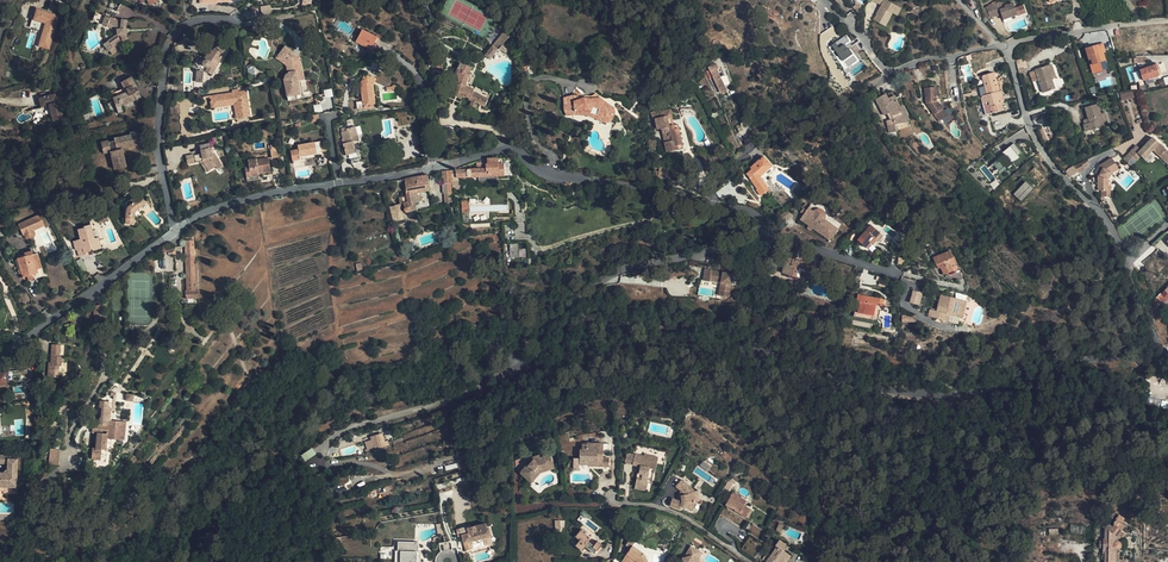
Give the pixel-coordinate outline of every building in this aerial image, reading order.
[(880,5),(872,20),(880,25),(885,15),(889,17),(891,13),(896,15),(900,8),(887,1),(887,0),(872,0),(880,5)] [(1001,14),(1003,20),(1018,15),(1013,3),(1005,6),(1003,1),(998,4),(1001,14)] [(1000,14),(995,2),(987,7),(987,8),(990,17),(1000,14)] [(851,7),(857,12),(860,8),(855,3),(851,7)] [(271,17),(269,6),(260,8),(262,18),(271,17)] [(37,46),(49,50),(59,15),(36,8),(32,20),(44,23),(37,46)] [(131,31),(132,22),(121,20),(121,23),(97,13),(93,21),(117,31),(117,35),(117,38),(110,43),(108,41),(104,44),(109,51),(110,51),(112,54),(118,51),(115,46),(123,41),(127,40),(126,34),(125,34),(125,30),(127,30),(131,31)] [(880,25),(884,26),(889,17),(885,15),(880,25)] [(379,40),(362,31),(355,43),(373,52),(379,40)] [(110,43),(117,38),(117,35),(108,41),(110,43)] [(847,35),(829,47),(844,71),(861,61),(858,54),(861,52),(856,45),(848,48),(845,46),(852,42),(847,35)] [(509,44),(504,39),(484,62),(489,67),(502,53),(504,50),(509,44)] [(212,52),(211,51),(209,54),(208,54),(205,59),(205,60),(203,61),(202,64),(203,66),(205,68),(208,68),(210,66),(212,68),(213,67),(216,68),(222,58),(220,56),(228,48),(222,42),(212,52)] [(1106,52),(1103,43),(1085,49),(1088,62),(1091,61),(1092,64),(1089,65),(1092,74),(1100,73),(1104,72),(1101,64),(1107,61),(1104,53),(1106,52)] [(284,80),(288,102),(302,99),(301,94),(303,93),(297,61),(298,59),(300,57),(286,47),(280,55),(288,61),(289,66),(291,72),(289,73),(289,74),(288,74),(286,76),(285,78),(285,80),(284,80)] [(444,60),(447,54),(440,50),(434,47),(431,53),(434,55),(433,58),(434,58),(431,66),(444,72),(447,66),(443,64),(445,60),(444,60)] [(280,55),(278,58),(288,66),(289,73),(291,72),(289,66),(288,61),(280,55)] [(305,81),(302,63),(304,62),(303,59),(300,57),(298,59),(297,61),(303,93),(309,92),(307,81),(305,81)] [(1020,62),(1017,63),(1020,74),(1026,73),(1025,69),(1027,68),(1025,61),(1022,62),(1021,59),(1019,59),(1020,62)] [(247,67),(248,71),(248,70),(249,69),(250,68),(251,68),(253,68),(254,69),(255,70),(256,71),(256,73),(256,74),(255,75),(259,73),(252,64),(247,67)] [(471,70),(459,65),(449,89),(450,89),(454,91),(452,95),(461,99),(462,96),(469,99),(468,100),(471,102),(470,106),(475,108),(477,104),(485,107),(488,100),(474,94),(475,91),(465,87),(470,76),(469,75),(471,70)] [(1055,89),(1052,80),(1051,76),(1055,75),(1052,65),(1035,70),(1043,93),(1055,89)] [(1159,74),(1156,65),(1140,71),(1144,81),(1159,76),(1159,74)] [(197,70),(195,81),(202,82),(204,71),(197,70)] [(716,70),(712,71),(710,73),(720,93),(726,91),(716,70)] [(983,76),(984,81),(986,89),(984,90),(980,91),(986,115),(1004,111),(1002,102),(1005,101),(1000,81),(997,82),(995,73),(983,76)] [(357,110),(373,108),(371,95),(374,94),(373,86),(376,80),(365,75),(363,80),(364,85),(361,86),(363,102),(356,103),(357,110)] [(474,94),(488,100),(490,95),(469,87),(473,77),(470,76),(465,87),(475,91),(474,94)] [(122,82),(124,88),(126,92),(118,96),(112,99),(119,114),(125,112),(123,107),(122,105),(135,99),(136,101),(141,99),(137,91),(135,93),(134,90),(136,89),(137,88),(131,77),(122,82)] [(939,100),(938,86),(927,87),(928,102),(931,101),(931,103),(934,107),(932,108),(941,120),(950,114),(941,102),(940,102),(939,100)] [(126,92),(124,88),(116,92),(118,96),(126,92)] [(323,90),(325,98),(333,96),(331,88),(323,90)] [(1121,100),(1134,98),(1133,90),(1120,93),(1121,100)] [(221,104),(234,102),(235,105),(236,111),(240,110),(241,118),(244,117),(244,115),(247,114),(246,110),(247,109),(246,100),(237,101),(236,97),(239,97),(238,92),(210,97),(212,108),(221,107),(221,104)] [(897,125),(904,123),(902,114),(899,108),(901,107),(894,96),(889,99),(886,94),(876,100),(885,116),(888,114),(890,118),(891,120),(887,121),(890,133),(898,131),(897,125)] [(55,95),(39,99),(41,108),(49,106),(50,107),(51,107),(51,110),(50,110),(52,118),(49,118),(51,126),(54,125),(64,122),(59,103),(57,103),(55,95)] [(595,95),(588,99),(588,100),(583,100),(581,101),(579,103),(575,104),(573,102),(572,97),(563,99),(563,110),(565,116),(575,116),(575,112),(582,111),(597,115),(604,124),(610,122),(611,117),(614,115),(613,109),(605,103),(604,104),(595,95)] [(122,105),(123,107),(136,101),(135,99),(122,105)] [(321,104),(313,105),(314,112),(322,111),(321,104)] [(1105,126),(1098,104),(1085,108),(1090,123),(1084,125),(1086,132),(1105,126)] [(902,114),(904,123),(909,122),(907,113),(903,106),(901,107),(899,108),(902,114)] [(684,148),(679,124),(675,125),(670,126),(668,116),(659,118),(658,112),(657,109),(654,110),(658,128),(662,127),(667,152),(684,148)] [(675,125),(672,109),(658,112),(659,118),(668,116),(670,126),(675,125)] [(604,124),(597,115),(582,111),(575,112),(575,116),(585,116),(604,124)] [(319,121),(318,115),(309,117),(309,121),(312,121),(313,123),(318,122),(317,121),(319,121)] [(618,134),(622,128),(616,124),(612,130),(618,134)] [(344,128),(340,129),(342,132),(340,133),(342,139),(341,140),(341,142),(352,141),(353,142),(342,145),(345,156),(357,153),(353,143),(359,140),(355,127),(345,129),(346,132),(344,128)] [(125,167),(122,153),(119,154),(118,151),(121,150),(121,149),(139,144),(136,132),(129,133),(129,135),(113,139),(113,141),(108,143),(107,142),(100,143),(102,154),(109,153),(114,170),(125,167)] [(1152,138),(1141,150),(1136,146),(1133,149),(1140,156),(1144,159),(1153,150),(1167,164),(1167,152),(1152,138)] [(292,164),(300,163),(299,156),(303,155),(321,152),(321,145),(317,146),(317,143),(317,142),(297,146),(298,149),(290,151),(292,164)] [(200,146),(201,151),(204,150),(204,154),(201,154),(194,156),(194,155),(185,156),(187,165),(200,163),(203,162),(210,171),(217,166),(219,169),(223,165),(215,154),(213,155),(211,152),(210,148),(210,144),(200,146)] [(1004,156),(993,162),(998,171),(1022,159),(1014,144),(1002,151),(1004,156)] [(271,158),(277,157),(276,145),(268,146),(269,151),(270,151),(271,158)] [(1140,156),(1133,149),(1130,152),(1138,159),(1140,156)] [(1138,159),(1130,152),(1123,159),(1131,166),(1138,159)] [(763,180),(768,176),(765,172),(772,166),(764,156),(751,168),(752,170),(747,174),(749,176),(751,175),(753,179),(751,180),(758,190),(757,191),(761,196),(769,190),(763,180)] [(256,159),(247,160),(248,167),(245,168),(247,181),(259,180),(258,173),(270,171),(268,158),(256,160),(256,159)] [(477,169),(452,171),(453,190),(460,190),(459,180),(458,180),(458,178),(505,176),(505,158),(488,159),(488,163),(477,163),(477,169)] [(1112,159),(1101,166),(1098,172),(1101,173),(1099,176),(1099,191),(1102,191),(1108,191),(1108,186),(1108,181),(1112,174),(1119,170),(1112,159)] [(1087,160),(1075,165),(1079,173),(1083,170),(1082,168),(1087,166),(1086,165),(1088,164),(1087,160)] [(203,162),(200,163),(208,173),(210,171),(203,162)] [(765,172),(768,176),(776,170),(772,166),(765,172)] [(1073,166),(1069,169),(1073,175),(1078,173),(1073,166)] [(667,179),(669,169),(660,167),(658,177),(667,179)] [(452,171),(443,172),(443,179),(445,179),(445,184),(443,184),(444,194),(453,194),(453,193),(453,190),(452,171)] [(430,191),(429,176),(406,180),(406,197),(399,199),(400,204),(401,205),(404,204),(406,212),(408,213),(417,210),(416,204),(421,202),(418,193),(430,191)] [(1013,194),(1021,201),(1033,188),(1025,181),(1013,194)] [(1111,186),(1108,186),(1108,191),(1102,191),(1102,197),(1105,197),(1111,197),(1111,186)] [(129,204),(127,205),(128,207),(126,211),(126,223),(133,224),(134,214),(134,212),(138,209),(139,209),(145,203),(140,197),(137,199),(134,196),(127,203),(129,204)] [(470,213),(468,200),(461,201),(462,213),(470,213)] [(508,212),(508,203),(501,203),(501,208),(499,208),(499,213),(508,212)] [(401,205),(400,204),(391,207),(394,222),(404,219),(401,205)] [(810,225),(814,228),(830,240),(838,229),(825,219),(826,216),(825,213),(823,210),(820,210),(817,210),(814,212),(808,208),(801,219),(810,225)] [(102,220),(106,218),(103,210),(96,212),(100,222),(103,221),(102,220)] [(35,218),(35,217),(26,221),(27,223),(18,227),(23,236),(24,236),(25,240),(29,241),(33,239),(35,234),(33,231),(44,226),(39,216),(35,218)] [(95,239),(91,225),(83,228),(83,229),(77,231),(80,240),(73,243),(76,252),(77,251),(79,257),(90,254),(90,252),(102,249),(99,238),(95,239)] [(875,240),(877,242),(878,243),(883,237),(872,225),(858,240),(867,248),(872,243),(875,240)] [(188,241),(188,239),(186,239),(186,241),(184,241),(185,259),(194,259),(193,241),(188,241)] [(519,249),(519,244),(510,244),(510,257),(526,257),(526,249),(519,249)] [(934,258),(937,265),(939,265),(941,269),(944,275),(959,269),(955,258),(953,259),(951,251),(934,258)] [(25,254),(25,255),(26,257),(17,259),(18,260),(16,260),(19,271),(20,274),(22,274),(23,278),(28,277),(29,280),(44,276),(38,253),(33,255),(31,252),(25,254)] [(807,270),(815,273),(817,266),(788,258),(783,273),(789,275),(789,276),(801,279),(802,275),(805,275),(807,270)] [(194,259),(185,259),(186,279),(194,279),(194,259)] [(719,296),(729,298),(734,275),(713,271),(713,270),(706,269),(704,281),(710,282),(711,281),(721,283),(724,284),(722,290),(720,290),(719,296)] [(880,286),(882,279),(875,276),(872,284),(880,286)] [(194,279),(186,279),(186,291),(185,291),(185,300),(198,299),(198,291),(195,291),(194,279)] [(925,293),(916,291),(914,304),(923,305),(925,293)] [(967,302),(959,300),(959,296),(944,293),(942,305),(944,305),(943,310),(941,310),(935,309),(933,316),(942,318),(942,315),(945,316),(945,318),(953,320),(955,313),(965,315),(967,302)] [(1159,300),(1167,309),(1167,294),(1165,297),(1164,296),(1159,300)] [(878,321),(881,307),(877,305),(878,299),(859,295),(857,302),(857,301),(854,316),(878,321)] [(955,313),(953,320),(964,322),(964,319),(969,320),(970,319),(970,318),(972,311),(968,310),(970,298),(959,296),(959,300),(967,302),(965,315),(955,313)] [(104,306),(94,306),(95,322),(105,322),(104,306)] [(51,365),(49,365),(47,377),(58,378),(59,367),(61,367),(62,357),(60,357),(61,346),(52,345),(52,349),(50,349),(50,353),(52,353),(51,363),(51,365)] [(27,375),(26,370),(6,372),(6,378),(13,377),(19,376),(26,375),(27,375)] [(135,394),(122,393),(121,399),(118,399),(118,401),(135,403),(136,396),(134,396),(135,394)] [(114,402),(100,401),(100,408),(102,408),(101,418),(93,417),(92,433),(97,434),(95,449),(90,448),(89,464),(94,465),(95,461),(95,459),(101,459),(102,449),(108,450),(108,448),(111,448),(112,440),(125,441),(126,422),(114,421),(115,411),(113,411),(114,402)] [(372,442),(381,439),(384,445),(385,445),(382,437),(371,441),(372,442)] [(376,454),(390,449),(388,444),(385,445),(384,445),(381,439),(372,442),(373,444),(366,447),(368,454),(366,454),(367,457),(376,454)] [(588,444),(588,445),(593,446),(593,447),(599,447),(598,453),(604,453),(604,444),(588,444)] [(583,445),(583,451),(580,451),(580,459),(580,465),(589,466),(598,466),(598,467),(609,468),(610,459),(604,458),(604,453),(598,453),(599,447),(593,447),(593,446),(588,445),(583,445)] [(50,448),(48,464),(58,465),(60,449),(50,448)] [(301,455),(305,461),(316,454),(312,448),(301,455)] [(106,462),(108,450),(102,449),(101,459),(95,459),(95,461),(106,462)] [(723,453),(720,451),(718,453),(732,463),(734,461),(730,458),(731,457),(724,452),(723,453)] [(10,454),(10,464),(9,469),(11,471),(7,475),(5,473),(0,473),(0,486),(18,487),(19,454),(10,454)] [(10,464),(10,454),(0,456),(0,464),(10,464)] [(523,476),(533,482),(544,472),(557,470),(555,459),(548,457),(535,461),(523,476)] [(644,460),(639,459),(635,458),(633,465),(638,467),(641,467),(640,473),(639,473),(636,486),(648,488),(648,485),(652,485),(653,476),(655,476),(657,469),(652,468),(653,465),(644,463),(644,460)] [(639,458),(639,459),(644,460),(644,463),(653,465),(652,468),(657,469),(658,461),(639,458)] [(79,475),(69,467),(63,475),(73,483),(79,475)] [(683,481),(676,487),(684,494),(684,496),(682,496),(682,501),(682,503),(677,501),(673,499),(670,506),(681,510),(682,508),(693,511),(695,503),(694,495),(695,495),(695,493),(683,481)] [(0,486),(0,491),(6,491),(6,494),(18,495),(18,487),(0,486)] [(732,495),(730,499),(744,507),(746,503),(732,495)] [(744,507),(730,499),(725,507),(739,516),(744,507)] [(1118,515),(1113,522),(1113,524),(1113,526),(1112,527),(1108,524),(1105,529),(1108,530),(1107,536),(1105,536),(1105,539),(1103,539),(1103,541),(1103,547),(1102,554),(1105,554),(1104,561),(1117,561),(1118,550),(1120,549),(1121,545),(1121,543),(1119,541),(1117,541),(1117,536),(1114,535),(1119,529),(1121,530),(1125,533),(1129,529),(1121,524),(1124,519),(1118,515)] [(564,529),(564,520),(555,520),(555,529),(564,529)] [(780,536),(784,526),(779,524),(775,534),(780,536)] [(460,536),(464,536),(466,544),(473,542),(493,537),(491,529),(489,529),(488,525),(482,526),(472,528),(471,527),(467,528),(459,530),(460,536)] [(1085,534),(1086,527),(1071,525),(1070,532),(1085,534)] [(590,539),(581,531),(576,537),(580,541),(576,546),(583,552),(587,547),(588,546),(592,549),(591,551),(594,554),(597,551),(597,552),(602,546),(598,542),(594,546),(588,541),(590,539)] [(748,537),(741,550),(755,557),(762,544),(748,537)] [(396,550),(396,561),(422,561),(422,551),(420,550),(420,541),(399,541),(399,550),(396,550)] [(788,555),(782,551),(786,546),(779,541),(775,548),(776,549),(767,561),(783,561),(788,555)] [(644,555),(633,547),(622,561),(648,561),(644,555)] [(683,559),(684,561),(701,561),(699,558),(702,553),(692,547),(685,558),(683,559)]
